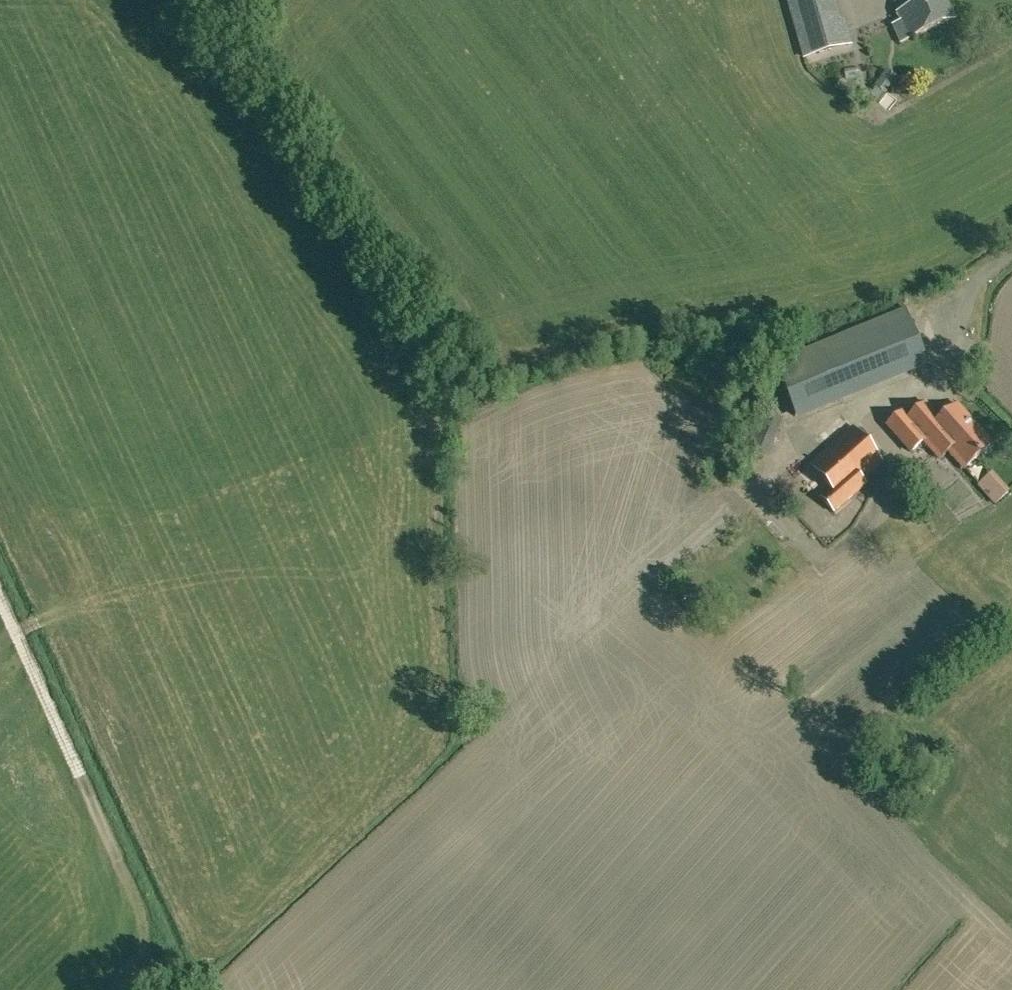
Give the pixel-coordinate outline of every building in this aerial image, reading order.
[(841,22),(835,0),(788,0),(805,61),(826,55),(819,28),(841,22)] [(896,3),(899,10),(897,12),(901,21),(893,24),(901,41),(954,18),(946,0),(903,0),(896,3)] [(825,101),(828,117),(867,110),(860,69),(844,71),(848,97),(825,101)] [(793,332),(774,340),(781,359),(774,362),(795,414),(842,395),(836,381),(921,347),(906,309),(801,351),(793,332)] [(965,468),(992,443),(957,405),(940,420),(926,404),(907,421),(904,418),(892,429),(911,449),(923,439),(941,458),(949,450),(965,468)] [(783,419),(775,416),(762,411),(747,450),(767,457),(783,419)] [(862,479),(883,460),(852,426),(809,464),(831,488),(821,497),(834,512),(866,483),(862,479)] [(1008,490),(992,473),(979,485),(995,502),(1008,490)]
